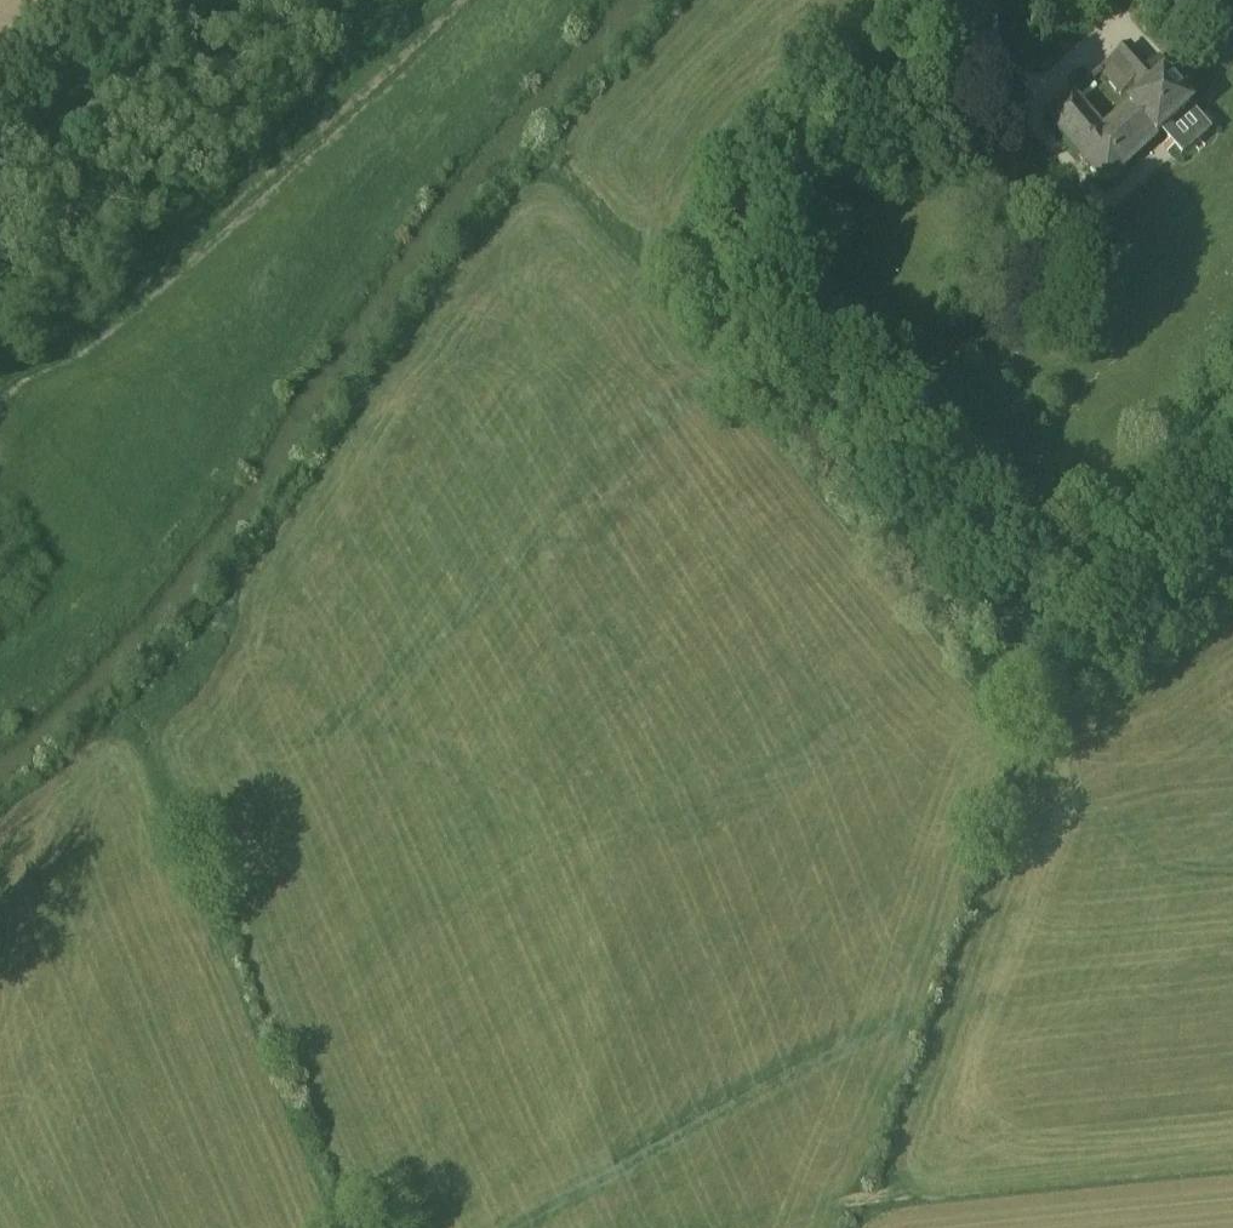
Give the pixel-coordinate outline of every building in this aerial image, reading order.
[(1140,92),(1103,126),(1073,91),(1049,111),(1106,178),(1187,103),(1130,39),(1118,51),(1136,71),(1132,74),(1145,88),(1140,92)] [(1118,51),(1103,64),(1124,89),(1131,83),(1140,92),(1145,88),(1132,74),(1136,71),(1118,51)]
